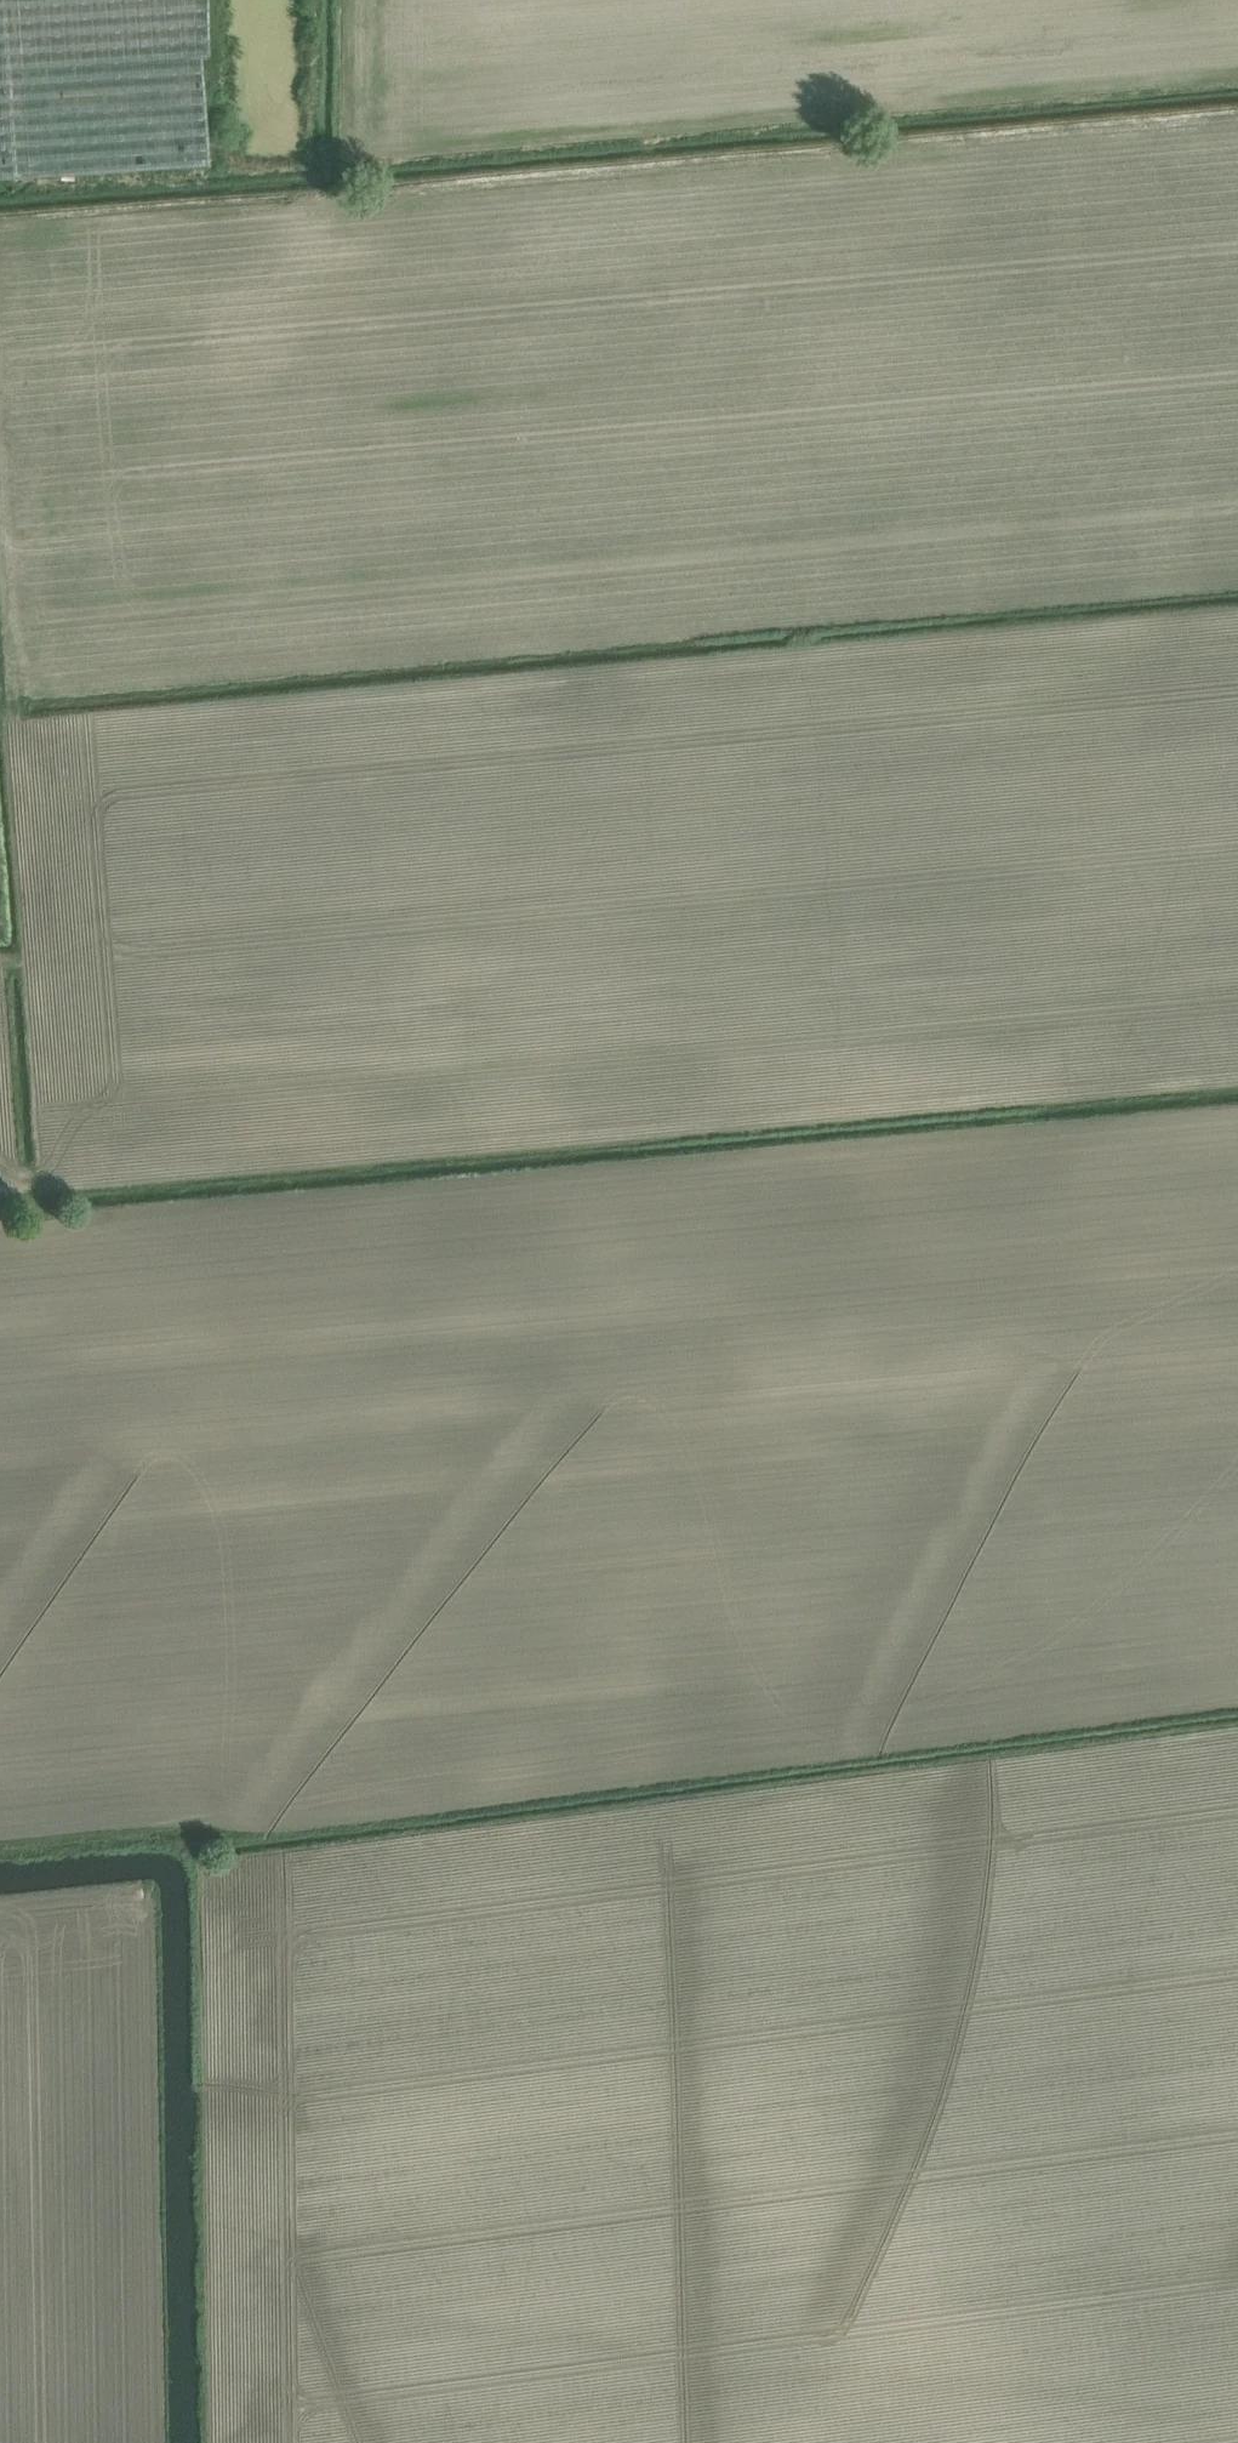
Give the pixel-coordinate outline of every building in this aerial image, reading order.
[(209,0),(0,0),(0,177),(211,163),(203,54),(210,54),(209,0)]
